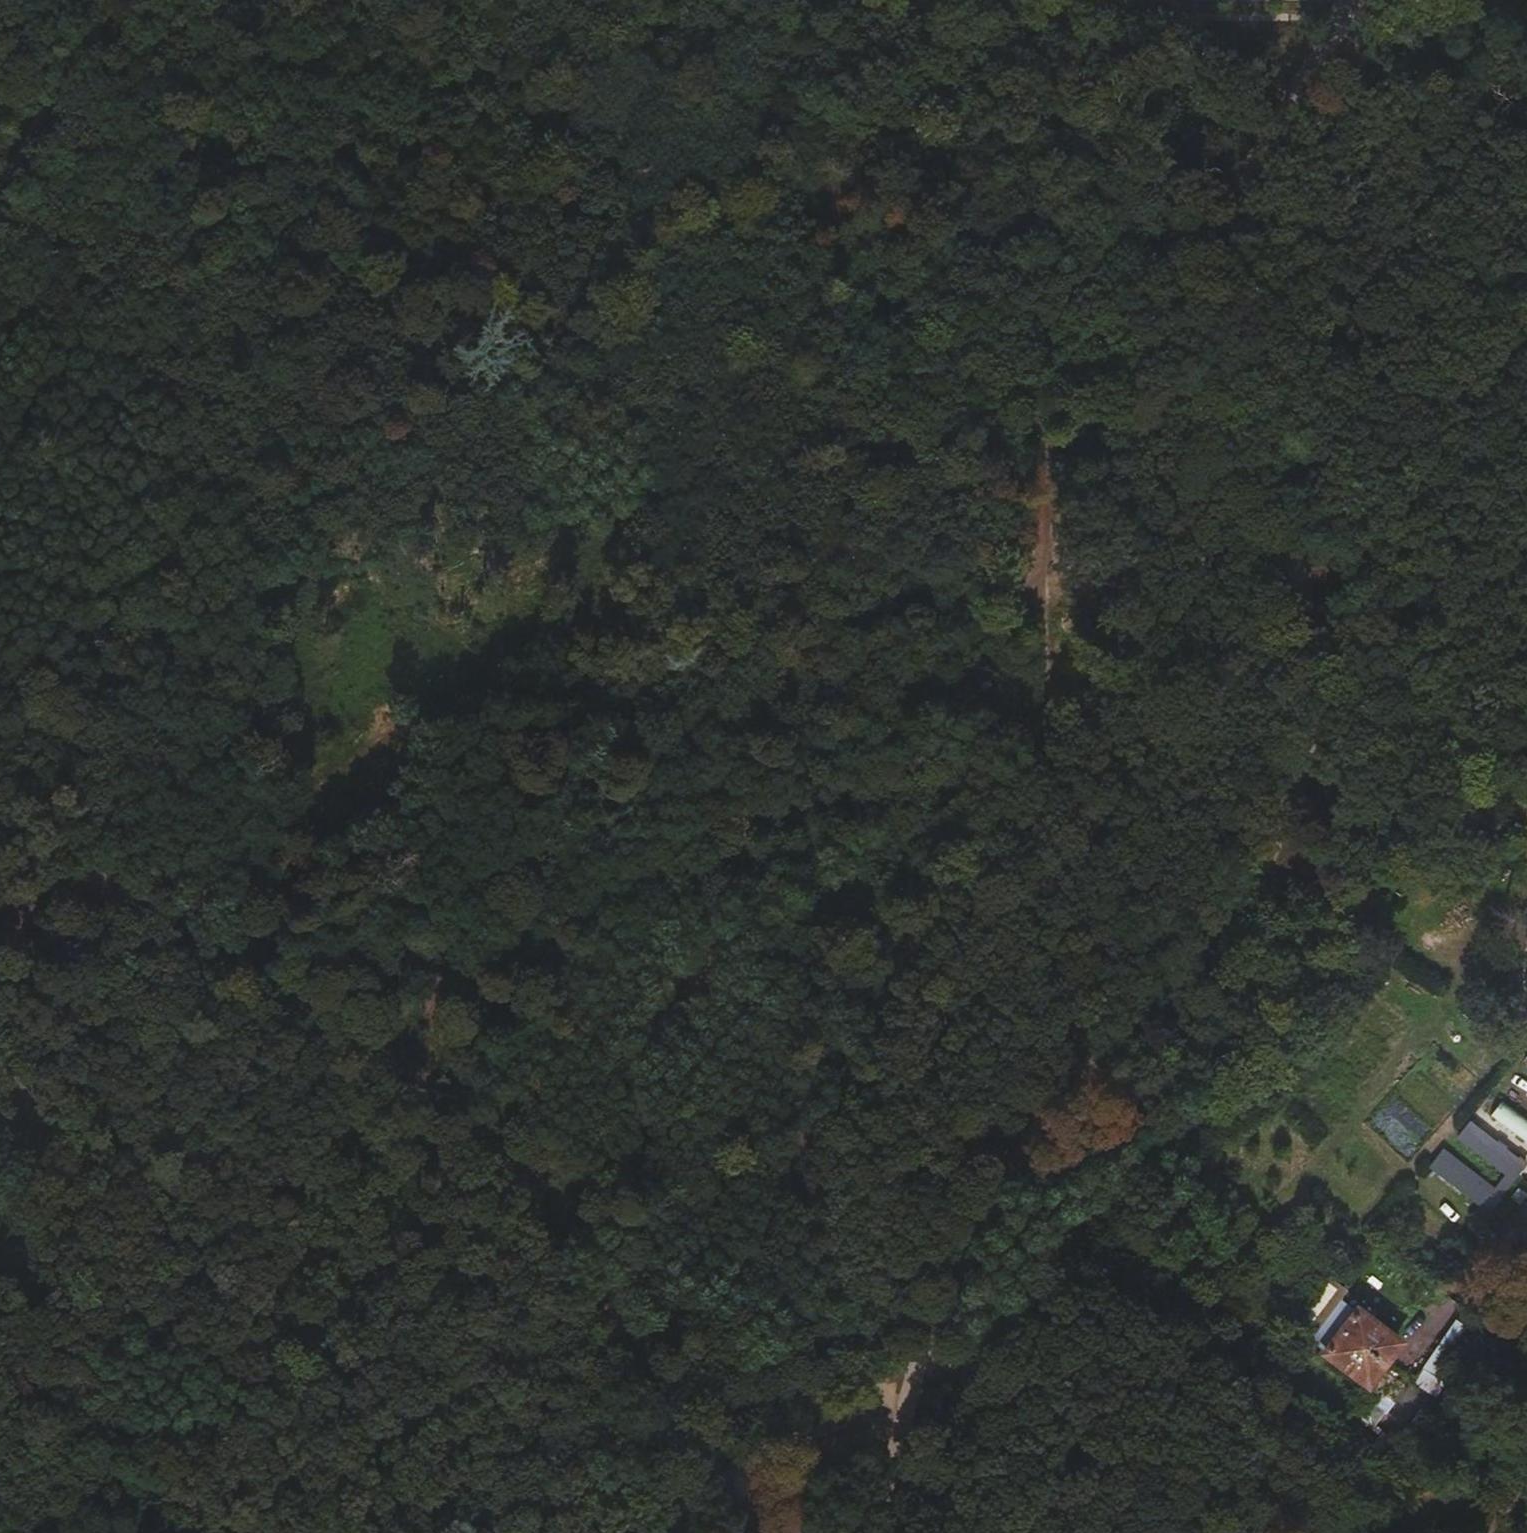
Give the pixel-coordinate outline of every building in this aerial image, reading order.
[(1520,931),(1511,943),(1526,954),(1526,936),(1520,931)] [(1502,1104),(1492,1116),(1519,1136),(1526,1125),(1526,1122),(1502,1104)] [(1524,1164),(1468,1123),(1456,1139),(1513,1180),(1524,1164)] [(1504,1195),(1443,1150),(1428,1169),(1490,1215),(1504,1195)] [(1368,1248),(1375,1253),(1382,1244),(1375,1238),(1368,1248)] [(1287,1330),(1300,1340),(1319,1313),(1338,1286),(1354,1297),(1360,1287),(1338,1271),(1331,1280),(1326,1276),(1287,1330)] [(1321,1350),(1371,1386),(1386,1366),(1402,1344),(1352,1308),(1338,1327),(1321,1350)]
